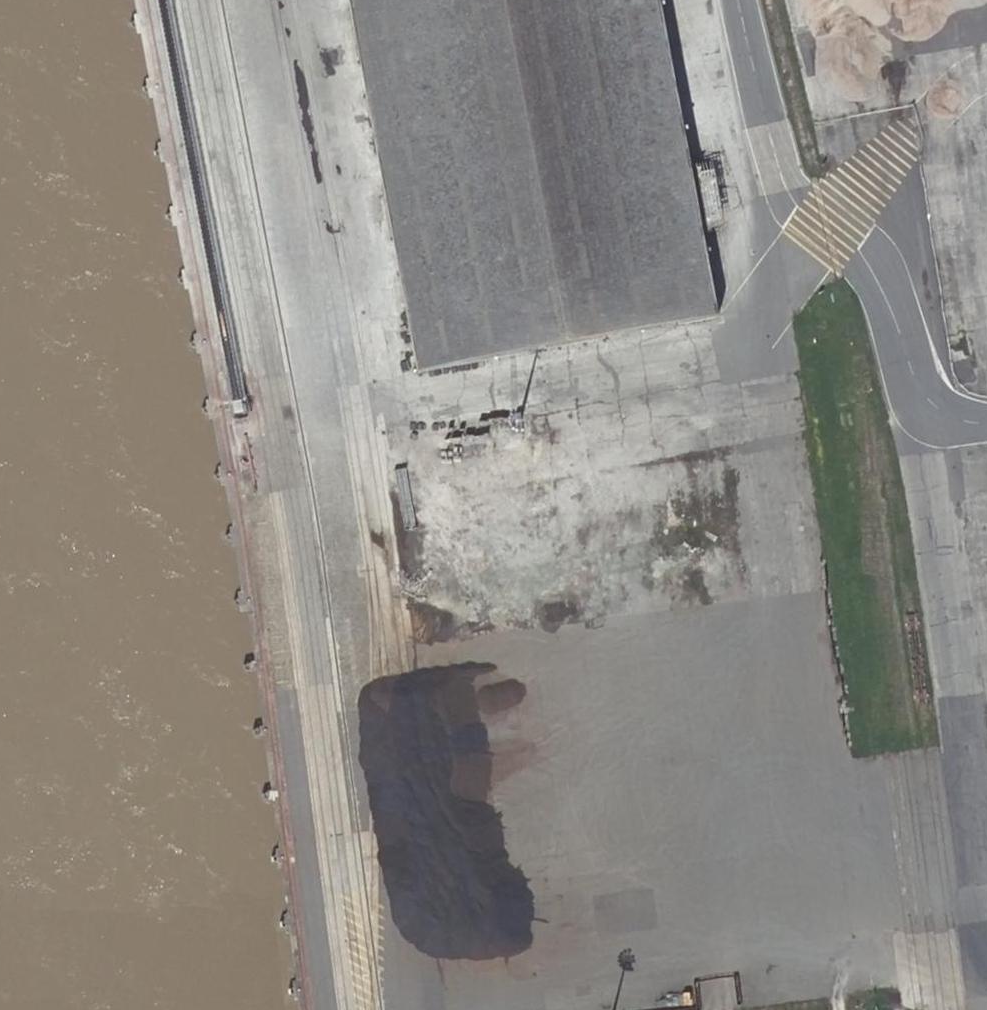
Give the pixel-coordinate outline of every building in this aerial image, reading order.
[(704,299),(647,0),(338,0),(406,352),(704,299)] [(798,31),(960,0),(792,0),(798,31)] [(426,802),(453,801),(452,772),(425,773),(426,802)]
